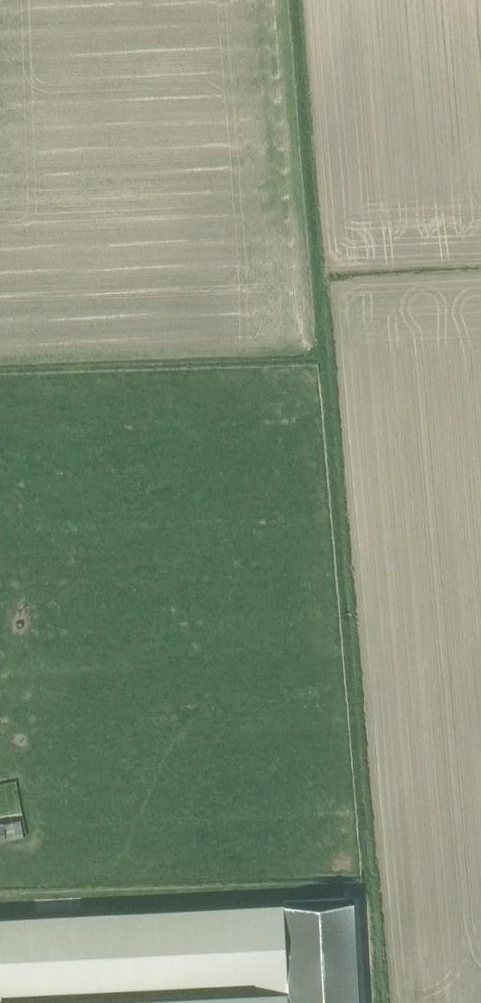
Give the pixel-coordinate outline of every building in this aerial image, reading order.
[(0,822),(0,840),(7,839),(7,838),(23,836),(20,820),(0,822)] [(347,898),(0,915),(0,989),(287,975),(288,994),(117,1002),(352,1002),(347,898)]
